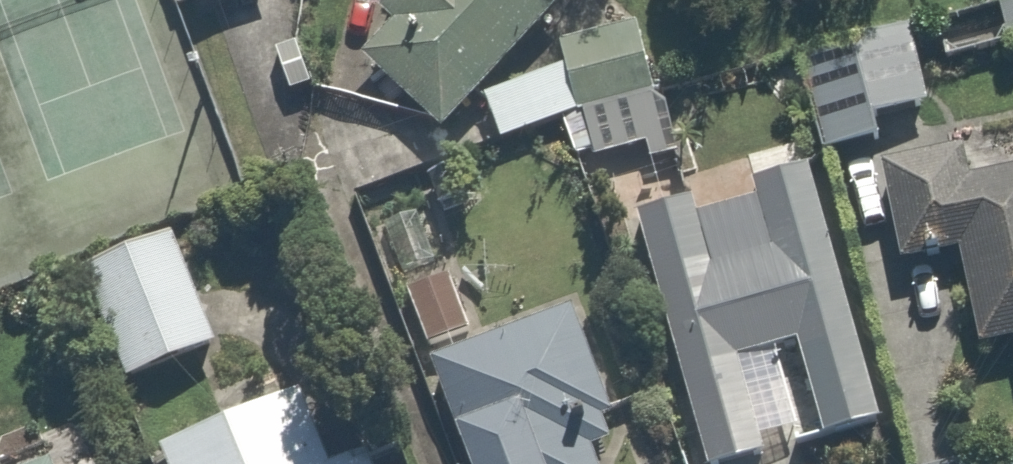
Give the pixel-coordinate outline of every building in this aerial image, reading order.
[(348,50),(427,129),(556,0),(374,0),(386,12),(348,50)] [(560,75),(476,91),(486,142),(573,125),(579,159),(666,143),(640,10),(551,27),(560,75)] [(784,38),(809,148),(868,135),(862,106),(914,93),(896,12),(784,38)] [(884,258),(952,246),(967,335),(1001,329),(1007,364),(1012,363),(1012,118),(864,144),(884,258)] [(625,221),(694,463),(725,463),(757,455),(728,353),(781,338),(808,434),(870,416),(796,158),(744,172),(747,186),(625,221)] [(422,206),(376,225),(396,276),(443,257),(422,206)] [(173,234),(57,281),(97,381),(214,333),(173,234)] [(447,267),(397,291),(424,347),(473,323),(447,267)] [(420,361),(443,414),(422,423),(441,463),(578,463),(570,446),(605,431),(550,304),(420,361)] [(362,420),(315,443),(280,373),(131,447),(137,459),(128,463),(383,463),(362,420)]
